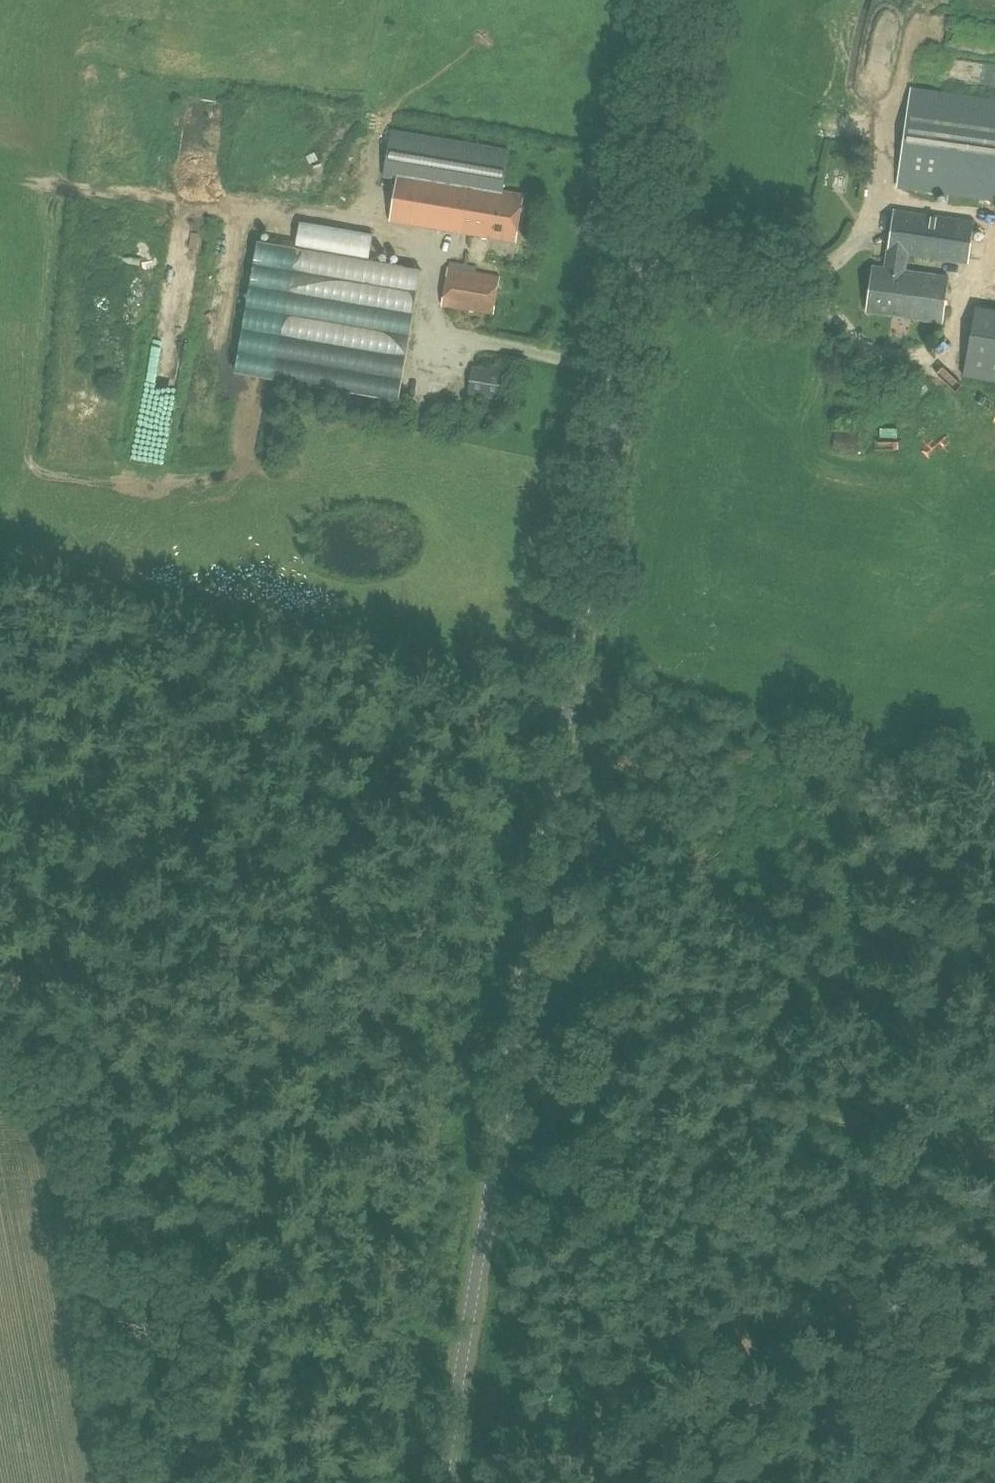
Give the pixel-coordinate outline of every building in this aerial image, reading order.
[(899,186),(994,200),(994,100),(913,88),(899,186)] [(392,131),(384,181),(396,183),(390,220),(515,241),(523,194),(501,191),(508,150),(392,131)] [(906,271),(909,254),(969,263),(975,222),(896,210),(890,251),(888,251),(886,267),(874,266),(868,312),(942,323),(949,277),(906,271)] [(237,372),(399,400),(422,269),(369,260),(373,234),(301,221),(296,247),(259,241),(237,372)] [(534,260),(533,275),(547,276),(548,261),(534,260)] [(493,315),(500,278),(449,268),(442,305),(493,315)] [(963,375),(994,381),(994,315),(975,311),(963,375)] [(500,399),(504,373),(472,368),(468,394),(500,399)] [(255,385),(255,396),(288,397),(288,385),(255,385)] [(116,438),(138,452),(151,431),(128,418),(116,438)] [(859,430),(834,426),(831,449),(856,452),(859,430)]
